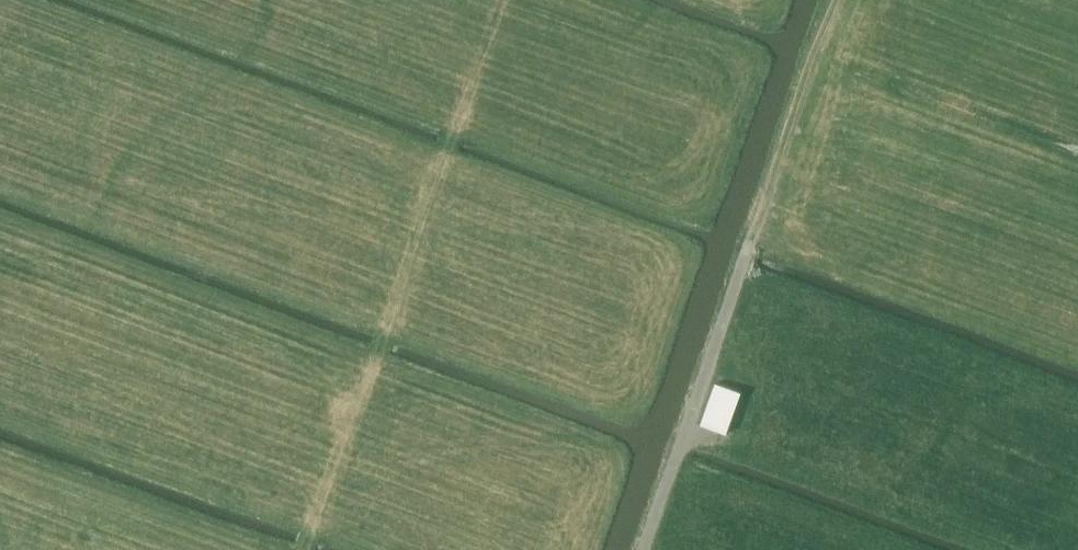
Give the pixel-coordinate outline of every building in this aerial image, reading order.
[(713,383),(698,424),(723,433),(738,392),(713,383)]
